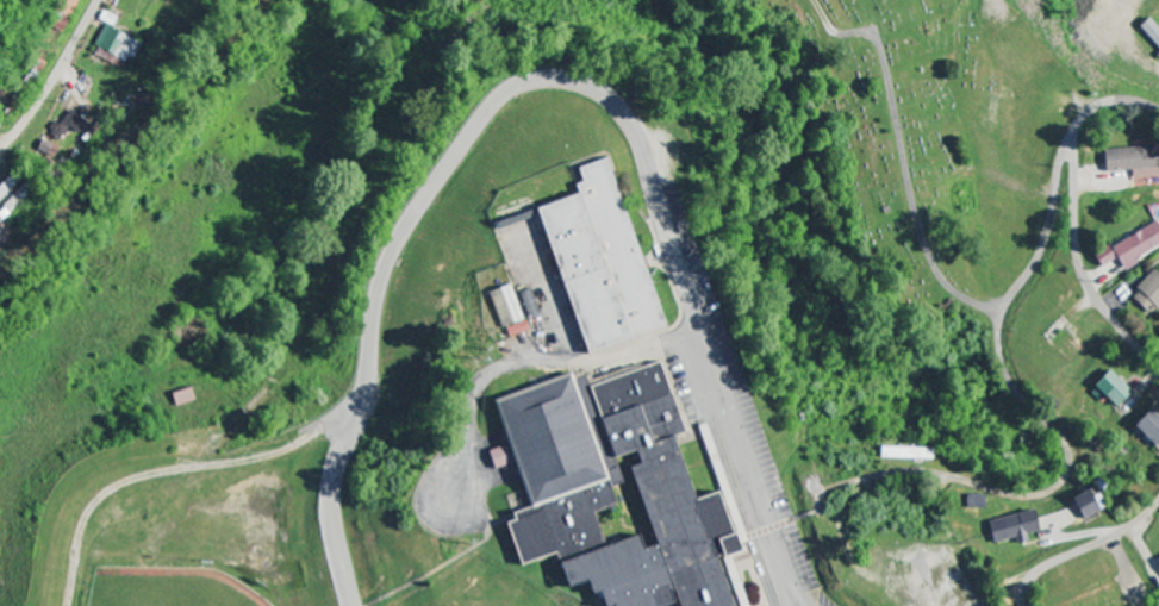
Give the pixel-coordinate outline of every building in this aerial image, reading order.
[(63,32),(80,0),(61,0),(48,24),(63,32)] [(1158,32),(1144,17),(1134,27),(1158,54),(1158,31),(1158,32)] [(142,46),(105,26),(95,45),(131,65),(142,46)] [(84,124),(71,112),(50,134),(58,143),(71,129),(76,133),(84,124)] [(35,155),(53,161),(58,148),(40,141),(35,155)] [(1130,169),(1131,178),(1158,175),(1158,145),(1158,144),(1101,151),(1103,172),(1130,169)] [(661,328),(605,157),(573,168),(580,189),(530,205),(579,355),(661,328)] [(1149,221),(1101,245),(1087,252),(1094,265),(1110,257),(1116,270),(1130,263),(1127,257),(1158,240),(1149,221)] [(1156,260),(1123,296),(1144,315),(1158,298),(1158,263),(1156,260)] [(499,448),(486,450),(489,469),(514,465),(521,507),(505,521),(512,563),(552,556),(558,586),(579,582),(599,605),(725,605),(717,556),(727,554),(717,492),(683,498),(673,435),(674,435),(663,365),(588,378),(585,374),(572,377),(570,379),(490,392),(499,448)] [(1121,390),(1100,369),(1080,389),(1091,400),(1096,396),(1106,406),(1121,390)] [(193,401),(189,388),(169,394),(174,407),(193,401)] [(1158,430),(1158,428),(1138,406),(1121,423),(1144,445),(1158,430)] [(928,459),(928,448),(876,447),(876,458),(928,459)] [(1086,488),(1065,497),(1073,518),(1095,509),(1086,488)] [(980,495),(961,495),(961,508),(980,508),(980,495)] [(985,543),(1008,537),(1010,543),(1020,541),(1019,533),(1031,531),(1027,509),(980,520),(985,543)] [(1151,578),(1158,574),(1158,548),(1141,558),(1151,578)]
